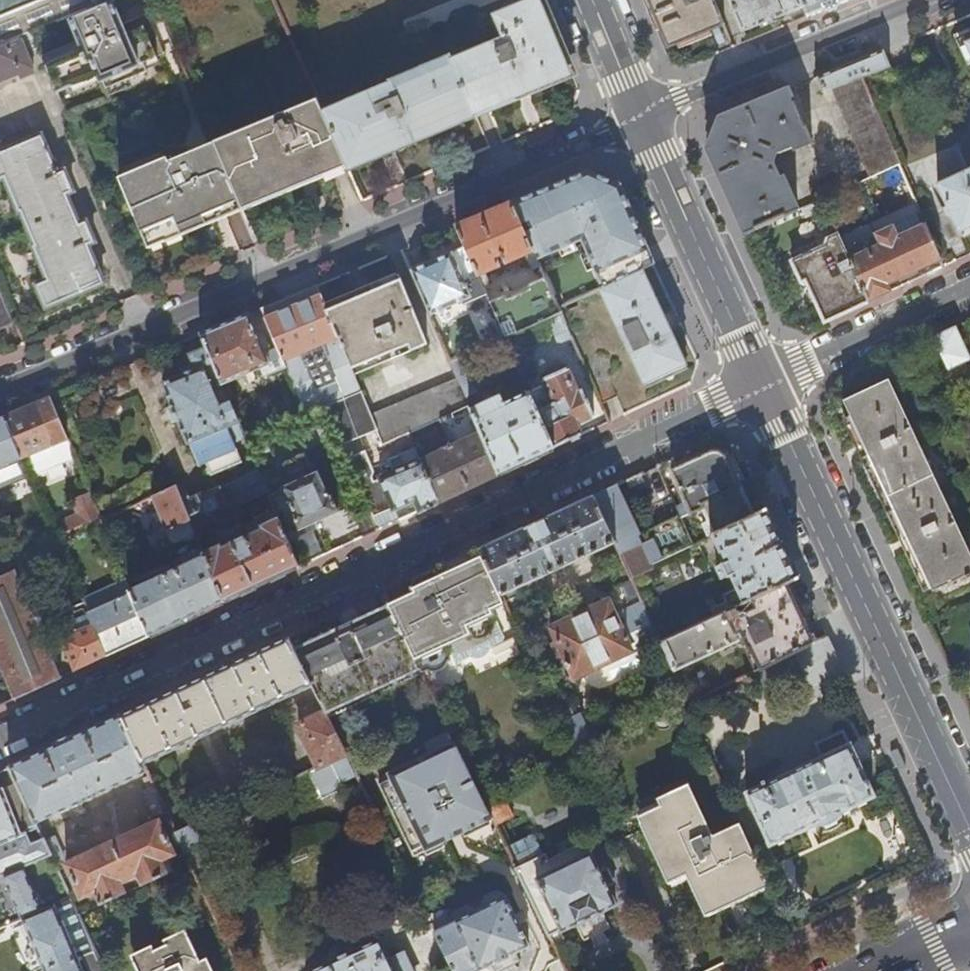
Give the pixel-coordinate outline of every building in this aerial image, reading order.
[(96,7),(93,0),(0,0),(0,46),(32,33),(69,18),(96,7)] [(570,71),(541,0),(535,0),(496,16),(504,36),(450,59),(471,111),(509,95),(511,101),(519,98),(551,85),(549,80),(570,71)] [(726,24),(716,0),(645,0),(651,14),(655,13),(670,47),(678,44),(680,48),(712,35),(710,31),(726,24)] [(804,7),(801,0),(730,0),(743,32),(772,20),(790,12),(795,22),(801,20),(797,10),(804,7)] [(849,0),(801,0),(804,7),(808,17),(849,0)] [(120,25),(110,2),(96,7),(69,18),(78,42),(41,56),(54,86),(65,81),(68,86),(94,76),(97,83),(107,79),(111,88),(144,74),(140,66),(154,60),(154,58),(161,55),(144,15),(120,25)] [(32,33),(0,46),(0,81),(18,74),(20,79),(32,74),(26,60),(40,54),(32,33)] [(961,38),(969,58),(969,35),(961,38)] [(847,65),(817,78),(822,91),(833,87),(863,77),(890,67),(883,51),(847,65)] [(472,113),(471,111),(450,59),(449,56),(389,80),(390,84),(323,112),(344,160),(346,167),(375,154),(377,159),(414,143),(445,130),(443,125),(472,113)] [(900,164),(863,77),(833,87),(871,177),(900,164)] [(746,234),(799,210),(785,178),(780,180),(772,162),(778,150),(795,144),(797,148),(813,141),(791,88),(775,95),(733,112),(721,117),(708,150),(727,191),(746,234)] [(316,172),(344,160),(323,112),(320,105),(302,113),(302,114),(290,119),(287,116),(282,115),(278,117),(276,121),(276,125),(250,136),(249,134),(217,148),(239,200),(240,204),(261,195),(316,172)] [(45,307),(68,297),(103,282),(87,245),(94,242),(85,221),(79,224),(66,194),(73,191),(64,171),(63,171),(61,166),(56,169),(42,136),(0,153),(0,179),(5,177),(19,211),(20,211),(35,244),(33,245),(47,280),(36,285),(45,307)] [(218,209),(239,200),(217,148),(214,142),(172,160),(170,157),(119,178),(145,239),(161,233),(177,226),(181,234),(212,221),(208,213),(218,209)] [(594,170),(512,203),(525,233),(535,254),(587,231),(611,285),(643,271),(654,266),(616,179),(594,170)] [(938,184),(962,236),(969,233),(969,170),(938,184)] [(810,189),(816,202),(835,193),(829,180),(810,189)] [(457,226),(466,246),(484,286),(489,284),(484,272),(501,265),(496,255),(501,253),(506,263),(527,254),(534,270),(541,267),(535,254),(525,233),(512,203),(485,215),(457,226)] [(239,210),(227,216),(240,246),(252,241),(239,210)] [(902,276),(940,258),(926,224),(899,236),(894,226),(877,235),(881,245),(860,254),(849,259),(869,302),(892,291),(889,282),(902,276)] [(825,322),(869,302),(849,259),(839,235),(829,240),(827,247),(793,262),(802,282),(806,281),(825,322)] [(856,244),(860,254),(881,245),(877,235),(856,244)] [(559,272),(563,280),(549,287),(559,309),(603,289),(609,286),(590,245),(554,262),(559,272)] [(432,260),(410,269),(430,315),(486,291),(484,286),(466,246),(432,260)] [(672,332),(643,271),(611,285),(609,286),(603,289),(632,350),(629,351),(644,383),(663,375),(687,364),(672,332)] [(559,272),(545,279),(549,287),(563,280),(559,272)] [(548,320),(561,314),(559,309),(549,287),(545,279),(530,285),(529,289),(508,298),(504,296),(490,301),(501,326),(506,337),(548,320)] [(355,290),(324,303),(352,369),(409,345),(411,351),(427,344),(401,280),(365,294),(358,297),(355,290)] [(15,323),(0,286),(0,329),(15,323)] [(342,445),(378,429),(372,415),(352,369),(324,303),(320,294),(275,313),(265,317),(278,348),(286,367),(306,414),(310,413),(325,406),(336,431),(342,445)] [(264,376),(286,367),(278,348),(266,352),(250,313),(224,324),(202,333),(207,346),(223,383),(260,368),(264,376)] [(572,337),(561,314),(548,320),(558,343),(572,337)] [(493,343),(506,337),(501,326),(488,332),(493,343)] [(969,360),(969,357),(956,326),(934,337),(949,369),(969,360)] [(524,341),(510,347),(513,353),(526,347),(524,341)] [(245,436),(223,383),(207,346),(189,353),(195,369),(163,382),(172,405),(166,408),(173,424),(179,422),(188,443),(190,443),(199,464),(237,448),(234,441),(245,436)] [(461,357),(451,361),(458,378),(467,398),(477,393),(461,357)] [(578,391),(566,368),(543,378),(545,383),(530,391),(555,448),(582,435),(576,422),(594,414),(583,389),(578,391)] [(438,420),(470,405),(467,398),(458,378),(372,415),(378,429),(380,435),(384,444),(410,432),(438,420)] [(843,402),(852,420),(925,577),(932,591),(969,573),(969,554),(889,380),(843,402)] [(529,459),(555,448),(530,391),(506,401),(502,393),(471,407),(483,433),(500,473),(529,459)] [(23,408),(4,417),(22,458),(30,478),(77,458),(51,397),(23,408)] [(320,438),(336,431),(325,406),(310,413),(320,438)] [(22,458),(4,417),(0,418),(0,467),(22,458)] [(450,448),(438,420),(410,432),(415,444),(422,461),(450,448)] [(466,488),(500,473),(483,433),(450,448),(422,461),(439,501),(466,488)] [(366,452),(384,444),(380,435),(344,451),(348,460),(366,452)] [(389,456),(396,472),(422,461),(415,444),(389,456)] [(376,477),(366,452),(348,460),(359,484),(376,477)] [(682,519),(704,508),(703,504),(741,486),(734,473),(727,458),(710,452),(672,469),(687,502),(676,506),(682,519)] [(421,510),(439,501),(422,461),(396,472),(382,478),(395,507),(403,504),(416,499),(421,510)] [(660,469),(631,479),(640,506),(649,503),(656,523),(665,520),(659,503),(670,499),(660,469)] [(259,470),(220,489),(229,511),(238,507),(269,493),(259,470)] [(270,495),(276,511),(286,535),(335,514),(340,512),(329,487),(326,488),(319,471),(283,487),(283,489),(270,495)] [(32,496),(27,479),(0,485),(0,504),(32,496)] [(692,544),(682,520),(639,539),(637,536),(640,535),(616,484),(593,495),(615,542),(632,578),(652,569),(650,564),(692,544)] [(167,531),(191,521),(185,504),(177,486),(152,497),(167,531)] [(704,508),(716,533),(754,515),(747,501),(741,486),(703,504),(704,508)] [(191,521),(194,527),(217,517),(229,511),(220,489),(185,504),(191,521)] [(101,515),(91,493),(70,500),(77,515),(50,528),(54,537),(101,515)] [(502,596),(615,542),(593,495),(532,523),(480,548),(502,596)] [(241,514),(238,507),(229,511),(217,517),(219,524),(241,514)] [(744,603),(752,599),(787,583),(800,577),(784,543),(768,508),(754,515),(716,533),(712,535),(724,561),(715,566),(722,580),(731,576),(737,587),(744,603)] [(204,552),(205,555),(224,602),(259,585),(299,566),(286,535),(276,511),(246,524),(250,534),(223,547),(222,544),(204,552)] [(302,555),(319,545),(307,526),(291,536),(302,555)] [(10,557),(0,533),(0,665),(4,675),(52,654),(44,635),(29,600),(10,557)] [(503,599),(502,596),(480,548),(451,561),(449,566),(443,569),(437,571),(432,570),(418,577),(413,584),(414,592),(388,604),(420,669),(457,651),(452,639),(497,618),(491,605),(503,599)] [(132,589),(133,593),(151,636),(186,619),(224,602),(205,555),(132,589)] [(86,608),(89,613),(133,593),(132,589),(128,580),(83,600),(86,608)] [(752,646),(763,668),(828,636),(818,615),(804,622),(799,611),(787,583),(752,599),(755,606),(750,608),(754,617),(748,620),(745,613),(740,615),(737,607),(729,610),(661,641),(674,669),(745,637),(750,647),(752,646)] [(737,607),(744,603),(737,587),(722,594),(729,610),(737,607)] [(89,613),(93,624),(107,656),(129,646),(151,636),(133,593),(89,613)] [(44,594),(29,600),(44,635),(51,632),(49,625),(56,622),(55,620),(56,618),(53,611),(51,612),(44,594)] [(660,637),(647,610),(619,622),(609,601),(550,628),(573,677),(660,637)] [(422,674),(420,669),(388,604),(342,626),(293,648),(312,685),(326,712),(328,718),(422,674)] [(86,608),(63,618),(66,625),(59,629),(63,638),(93,624),(89,613),(86,608)] [(85,667),(107,656),(93,624),(63,638),(62,639),(75,671),(85,667)] [(841,692),(852,687),(828,636),(763,668),(755,673),(769,701),(809,680),(817,697),(838,688),(841,692)] [(144,764),(312,685),(293,648),(288,637),(201,678),(121,715),(144,764)] [(62,677),(52,654),(4,675),(15,699),(36,689),(62,677)] [(15,699),(4,675),(0,665),(0,706),(15,699)] [(346,753),(328,718),(326,712),(299,725),(319,766),(346,753)] [(575,752),(595,743),(581,714),(562,723),(575,752)] [(148,772),(144,764),(121,715),(65,741),(11,767),(18,782),(37,823),(148,772)] [(842,811),(874,795),(854,752),(844,730),(817,743),(823,757),(748,794),(772,845),(812,826),(817,824),(822,823),(828,823),(832,821),(835,819),(842,811)] [(461,834),(492,818),(483,798),(455,742),(389,774),(391,779),(380,783),(412,851),(424,846),(427,851),(448,840),(445,834),(458,828),(461,834)] [(358,776),(346,753),(319,766),(309,771),(320,793),(322,798),(342,788),(340,784),(358,776)] [(295,805),(320,793),(309,771),(284,782),(295,805)] [(18,782),(3,788),(21,835),(38,828),(37,823),(18,782)] [(689,785),(658,799),(664,811),(641,823),(666,877),(684,869),(703,910),(767,880),(741,823),(713,836),(689,785)] [(156,814),(165,810),(155,787),(145,791),(156,814)] [(21,835),(3,788),(0,790),(0,844),(21,835)] [(501,790),(483,798),(492,818),(496,826),(514,817),(501,790)] [(159,822),(67,864),(82,896),(96,891),(103,904),(126,894),(122,883),(140,875),(145,885),(167,875),(161,860),(174,854),(159,822)] [(210,845),(199,823),(176,833),(187,855),(210,845)] [(38,828),(21,835),(0,844),(0,877),(37,861),(57,905),(71,899),(55,863),(45,841),(38,828)] [(55,837),(45,841),(55,863),(65,859),(55,837)] [(516,868),(549,935),(560,930),(561,931),(616,903),(607,885),(613,881),(613,878),(610,870),(607,868),(600,871),(591,852),(589,853),(584,841),(548,859),(545,853),(516,868)] [(34,910),(20,870),(0,878),(0,888),(11,918),(34,910)] [(455,970),(474,970),(478,969),(479,970),(529,945),(502,893),(496,891),(484,896),(482,902),(484,906),(474,911),(472,906),(467,905),(454,912),(452,917),(454,921),(435,931),(455,970)] [(61,922),(55,906),(23,919),(34,948),(44,970),(83,954),(81,948),(75,950),(63,921),(61,922)] [(189,936),(170,945),(169,943),(153,950),(155,953),(135,962),(139,970),(206,970),(189,936)] [(389,959),(378,939),(310,970),(394,970),(389,959)] [(83,954),(44,970),(105,970),(95,949),(83,954)] [(389,959),(394,970),(413,970),(404,952),(389,959)]
